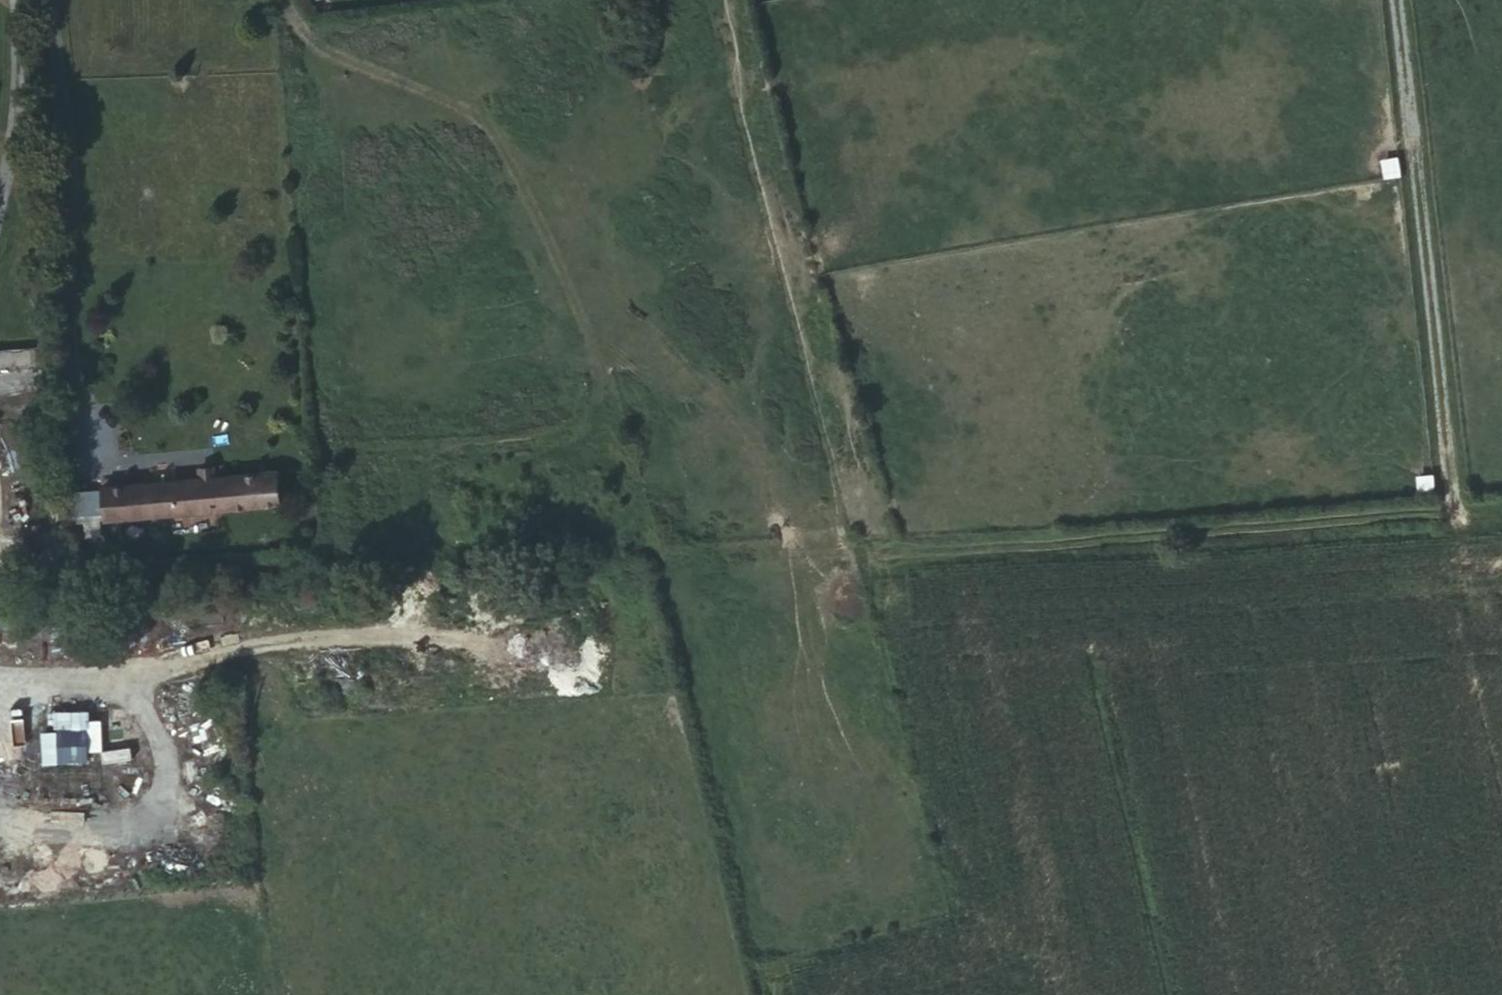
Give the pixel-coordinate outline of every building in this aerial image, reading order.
[(324,488),(151,506),(154,532),(327,514),(324,488)] [(49,726),(41,726),(41,760),(88,759),(88,747),(100,747),(100,708),(49,708),(49,726)] [(100,746),(102,761),(131,757),(129,742),(100,746)]
